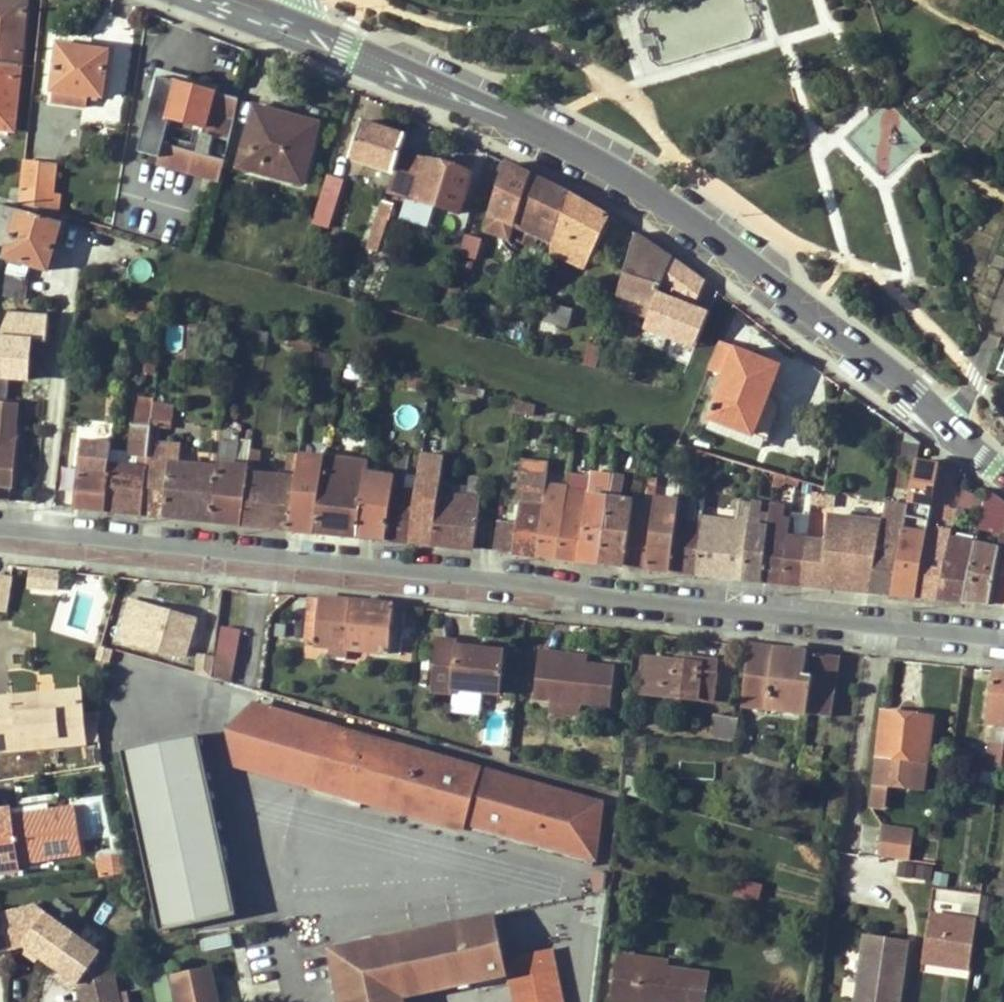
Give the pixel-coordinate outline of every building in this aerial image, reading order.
[(27,1),(14,0),(0,0),(0,64),(20,66),(27,1)] [(111,53),(93,51),(92,57),(83,55),(84,50),(62,47),(55,91),(104,99),(111,53)] [(13,131),(20,66),(0,64),(0,129),(13,131)] [(240,94),(180,78),(159,73),(140,147),(161,153),(159,160),(221,176),(226,155),(211,152),(216,132),(231,136),(240,94)] [(886,99),(845,136),(883,178),(925,141),(886,99)] [(257,105),(256,108),(271,112),(270,116),(298,124),(300,117),(257,105)] [(262,174),(263,170),(303,181),(320,123),(300,117),(298,124),(270,116),(271,112),(256,108),(238,168),(262,174)] [(363,124),(352,158),(394,172),(401,153),(406,137),(363,124)] [(394,172),(388,192),(460,214),(472,175),(454,170),(455,165),(432,157),(430,163),(401,153),(394,172)] [(60,196),(54,195),(42,194),(45,164),(26,162),(22,204),(59,214),(60,196)] [(45,164),(42,194),(54,195),(57,166),(45,164)] [(526,218),(538,224),(557,232),(570,192),(510,164),(489,229),(512,238),(519,215),(526,218)] [(303,181),(263,170),(262,174),(302,185),(303,181)] [(344,180),(330,175),(315,223),(329,227),(344,180)] [(608,216),(570,192),(557,232),(554,241),(570,249),(587,258),(608,216)] [(373,234),(382,237),(388,220),(390,220),(396,206),(384,202),(373,234)] [(0,205),(0,245),(9,248),(7,258),(14,260),(33,266),(49,271),(63,223),(0,205)] [(153,217),(117,207),(113,230),(165,244),(167,237),(149,232),(153,217)] [(522,230),(534,235),(538,224),(526,218),(522,230)] [(377,252),(382,237),(373,234),(368,250),(377,252)] [(482,240),(468,235),(463,255),(477,259),(482,240)] [(570,249),(554,241),(552,251),(565,258),(570,249)] [(628,261),(629,255),(623,253),(621,260),(628,261)] [(717,291),(672,259),(653,310),(691,321),(694,314),(707,318),(717,291)] [(10,276),(29,279),(33,266),(14,260),(10,276)] [(30,279),(29,279),(10,276),(10,296),(27,299),(30,279)] [(597,301),(587,299),(580,299),(577,311),(579,312),(576,322),(590,326),(597,301)] [(543,321),(534,318),(526,349),(564,359),(566,351),(548,346),(550,336),(557,335),(560,325),(569,327),(574,311),(548,304),(543,321)] [(241,327),(239,339),(269,347),(270,334),(241,327)] [(278,342),(312,351),(315,344),(280,335),(278,342)] [(766,410),(782,369),(717,344),(708,368),(727,375),(710,421),(710,422),(708,428),(762,449),(765,441),(768,442),(778,414),(766,410)] [(597,369),(603,348),(592,345),(586,366),(597,369)] [(614,359),(604,356),(601,366),(610,368),(614,359)] [(127,439),(125,452),(111,451),(105,510),(143,514),(152,427),(154,402),(154,398),(138,397),(133,439),(127,439)] [(516,400),(514,414),(534,417),(535,406),(516,400)] [(16,432),(1,430),(4,403),(0,402),(0,501),(10,501),(16,432)] [(152,427),(163,428),(169,428),(172,404),(154,402),(152,427)] [(16,432),(16,423),(18,404),(4,403),(1,430),(16,432)] [(143,514),(212,521),(222,448),(214,447),(211,467),(180,463),(182,445),(162,443),(163,428),(152,427),(143,514)] [(240,439),(240,433),(225,430),(225,432),(222,448),(212,521),(241,524),(252,449),(250,449),(252,441),(240,439)] [(74,508),(105,510),(111,451),(113,434),(83,431),(77,479),(71,478),(71,488),(76,489),(74,508)] [(217,431),(214,447),(222,448),(225,432),(217,431)] [(915,468),(916,463),(920,442),(907,434),(902,465),(915,468)] [(425,435),(422,454),(442,456),(446,437),(425,435)] [(262,451),(252,449),(241,524),(289,529),(297,477),(300,455),(289,454),(285,479),(259,475),(262,451)] [(440,495),(446,457),(442,456),(422,454),(419,477),(416,494),(409,542),(432,544),(440,495)] [(300,455),(297,477),(323,481),(326,459),(300,455)] [(386,539),(409,542),(416,494),(405,493),(408,475),(411,457),(397,455),(394,477),(386,539)] [(368,473),(369,465),(326,459),(323,481),(316,532),(358,536),(368,473)] [(526,459),(524,467),(549,470),(550,463),(526,459)] [(915,468),(908,507),(894,594),(917,597),(921,572),(929,520),(938,467),(916,463),(915,468)] [(547,485),(549,470),(524,467),(519,505),(523,505),(519,527),(516,553),(537,555),(547,485)] [(941,600),(955,518),(945,516),(954,470),(938,467),(929,520),(921,572),(917,597),(941,600)] [(394,477),(368,473),(358,536),(386,539),(394,477)] [(419,477),(408,475),(405,493),(416,494),(419,477)] [(590,475),(588,494),(579,560),(601,562),(610,501),(613,477),(590,475)] [(323,481),(297,477),(289,529),(316,532),(323,481)] [(610,501),(619,503),(622,479),(613,477),(610,501)] [(470,499),(463,498),(440,495),(432,544),(475,549),(485,480),(474,479),(471,491),(470,499)] [(634,496),(633,504),(624,565),(648,567),(658,487),(659,481),(651,480),(648,499),(634,496)] [(563,487),(547,485),(537,555),(558,558),(567,491),(563,491),(563,487)] [(796,486),(796,492),(800,494),(799,497),(807,499),(809,490),(796,486)] [(680,490),(658,487),(648,567),(670,570),(679,493),(680,490)] [(471,491),(464,490),(463,498),(470,499),(471,491)] [(558,558),(579,560),(588,494),(567,491),(558,558)] [(820,504),(821,493),(814,491),(813,503),(820,504)] [(691,495),(679,493),(670,570),(696,573),(704,521),(700,521),(704,501),(691,499),(691,495)] [(624,565),(633,504),(619,503),(610,501),(601,562),(624,565)] [(752,501),(750,512),(743,578),(763,580),(770,528),(759,527),(762,502),(752,501)] [(894,594),(908,507),(885,504),(883,523),(871,592),(894,594)] [(786,520),(785,508),(773,506),(772,518),(763,580),(785,583),(791,537),(792,520),(786,520)] [(696,573),(743,578),(750,512),(739,510),(736,526),(704,521),(696,573)] [(829,542),(809,539),(804,585),(871,592),(883,523),(832,516),(829,542)] [(941,600),(965,603),(976,544),(968,543),(972,521),(955,518),(941,600)] [(1001,541),(999,548),(991,600),(1003,602),(1003,521),(1001,541)] [(494,551),(506,552),(510,526),(499,524),(494,551)] [(506,552),(516,553),(519,527),(510,526),(506,552)] [(809,539),(791,537),(785,583),(804,585),(809,539)] [(999,548),(976,544),(965,603),(989,605),(991,600),(999,548)] [(37,571),(36,590),(57,591),(58,572),(37,571)] [(6,611),(11,578),(0,576),(0,610),(6,611)] [(311,598),(307,629),(305,643),(315,644),(315,647),(330,648),(329,657),(347,659),(348,650),(390,655),(395,606),(320,597),(320,599),(311,598)] [(131,604),(121,640),(184,658),(196,620),(149,606),(148,609),(131,604)] [(222,623),(209,677),(232,683),(246,629),(222,623)] [(460,643),(438,641),(431,691),(454,694),(454,689),(501,694),(506,654),(459,648),(460,643)] [(807,653),(750,646),(742,706),(806,716),(806,714),(812,676),(804,675),(807,653)] [(111,680),(145,690),(153,661),(119,651),(111,680)] [(588,664),(557,660),(557,654),(541,653),(535,700),(611,709),(615,667),(588,664)] [(804,675),(812,676),(806,714),(831,718),(840,657),(807,653),(804,675)] [(588,658),(557,654),(557,660),(588,664),(588,658)] [(684,664),(649,659),(644,695),(713,703),(719,663),(685,659),(684,664)] [(173,666),(164,695),(198,705),(206,676),(173,666)] [(993,743),(1003,745),(1003,672),(995,671),(987,724),(996,726),(993,743)] [(80,692),(12,698),(13,705),(15,706),(81,701),(80,692)] [(0,699),(0,753),(86,744),(83,717),(81,701),(15,706),(13,705),(12,698),(0,699)] [(256,705),(239,768),(308,784),(592,861),(598,862),(608,800),(256,705)] [(926,775),(934,719),(884,713),(877,768),(899,771),(915,773),(926,775)] [(103,729),(105,715),(83,717),(86,744),(105,743),(103,729)] [(735,742),(738,719),(715,715),(712,738),(735,742)] [(201,716),(124,731),(162,935),(239,921),(234,897),(236,897),(201,716)] [(991,749),(988,770),(1001,772),(1002,767),(1003,752),(991,749)] [(680,760),(679,778),(715,779),(716,762),(680,760)] [(999,787),(1001,772),(988,770),(986,785),(999,787)] [(822,776),(804,771),(803,782),(821,786),(822,776)] [(915,773),(899,771),(897,787),(912,789),(915,773)] [(585,885),(592,861),(308,784),(302,808),(585,885)] [(607,891),(585,885),(302,808),(292,845),(602,929),(607,891)] [(82,855),(75,810),(48,813),(49,820),(12,823),(12,818),(11,811),(0,812),(0,847),(16,845),(18,864),(82,855)] [(49,820),(48,813),(12,818),(12,823),(49,820)] [(878,857),(910,861),(914,829),(882,825),(878,857)] [(125,856),(100,859),(103,879),(113,878),(128,876),(125,856)] [(897,878),(931,882),(933,865),(899,861),(897,878)] [(759,900),(763,885),(742,879),(738,894),(759,900)] [(340,1001),(495,1001),(510,998),(501,958),(486,902),(325,940),(340,1001)] [(4,916),(12,951),(27,947),(54,962),(75,933),(36,909),(4,916)] [(979,919),(930,912),(924,954),(972,961),(979,919)] [(12,951),(4,916),(0,917),(0,954),(12,951)] [(92,1000),(121,994),(112,956),(75,933),(54,962),(88,982),(92,1000)] [(907,938),(859,936),(856,1001),(905,1001),(907,938)] [(547,948),(501,958),(510,998),(511,1001),(559,1001),(547,948)] [(151,971),(162,969),(158,949),(147,951),(151,971)] [(709,977),(667,970),(668,963),(620,957),(614,1001),(706,1001),(709,977)] [(178,999),(215,990),(211,969),(174,977),(178,999)] [(179,1001),(218,1001),(215,990),(178,999),(179,1001)] [(129,992),(121,994),(92,1000),(93,1001),(132,1001),(129,992)]
